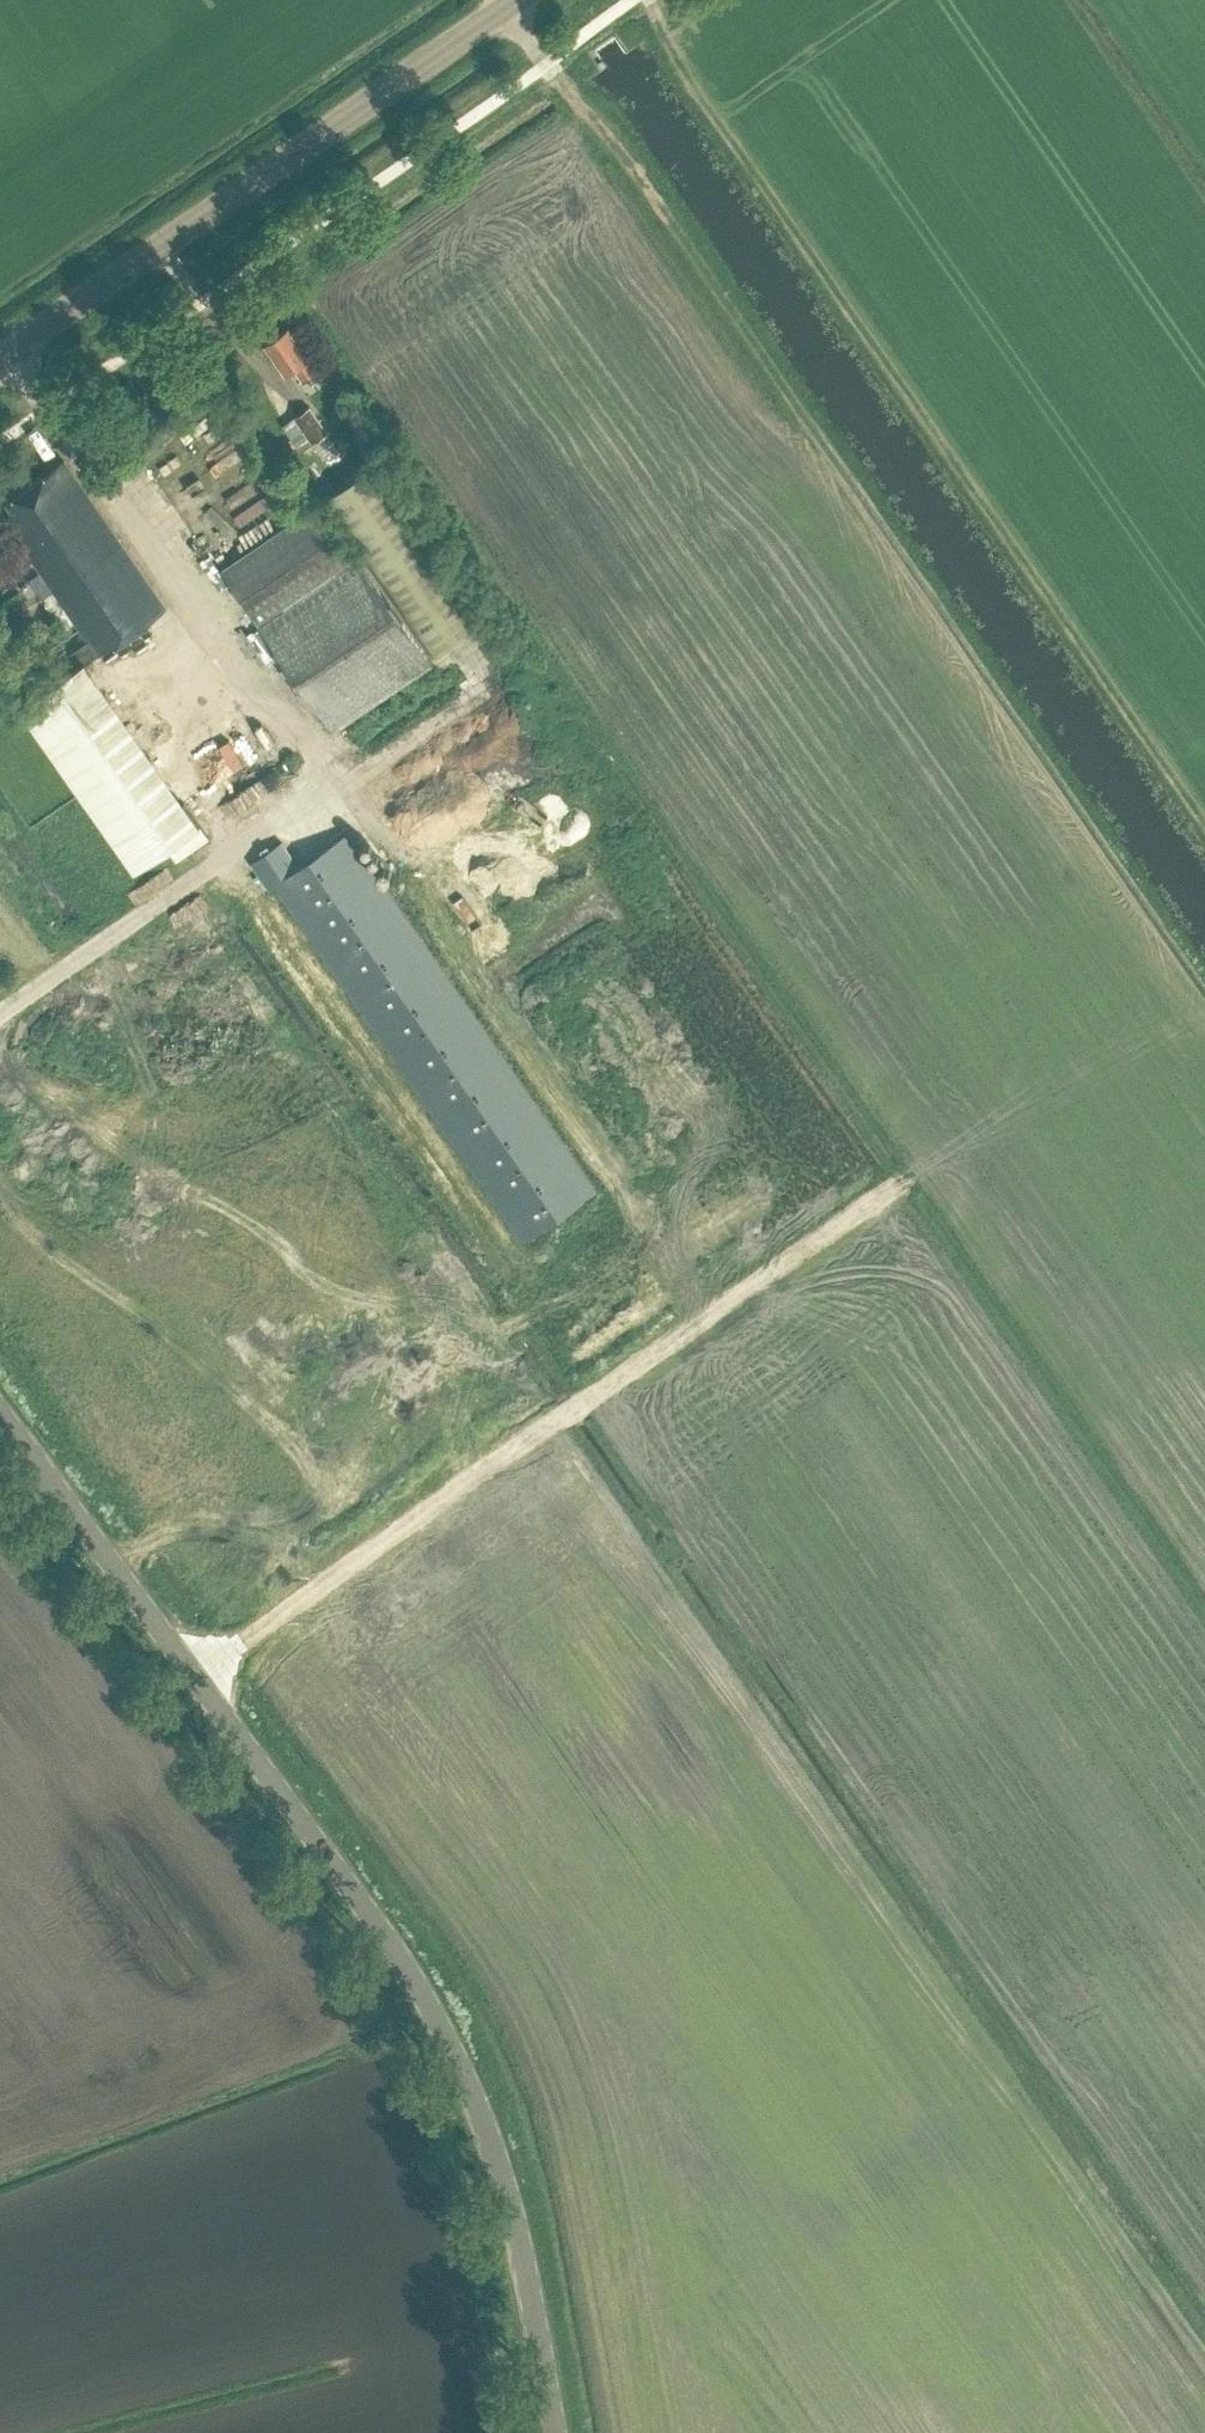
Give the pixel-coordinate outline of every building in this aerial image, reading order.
[(287,371),(295,365),(304,379),(318,369),(309,355),(310,355),(289,325),(266,341),(287,371)] [(310,404),(295,414),(313,440),(328,430),(310,404)] [(352,449),(364,445),(357,428),(345,432),(352,449)] [(22,703),(137,867),(168,846),(176,857),(209,834),(87,661),(167,605),(64,458),(7,497),(20,515),(14,518),(32,543),(26,547),(91,642),(71,656),(77,665),(22,703)] [(262,509),(282,493),(267,473),(246,489),(262,509)] [(223,568),(330,725),(429,657),(359,555),(351,560),(314,506),(223,568)] [(282,840),(252,861),(270,887),(276,884),(523,1238),(596,1187),(352,837),(357,833),(353,828),(300,865),(282,840)]
